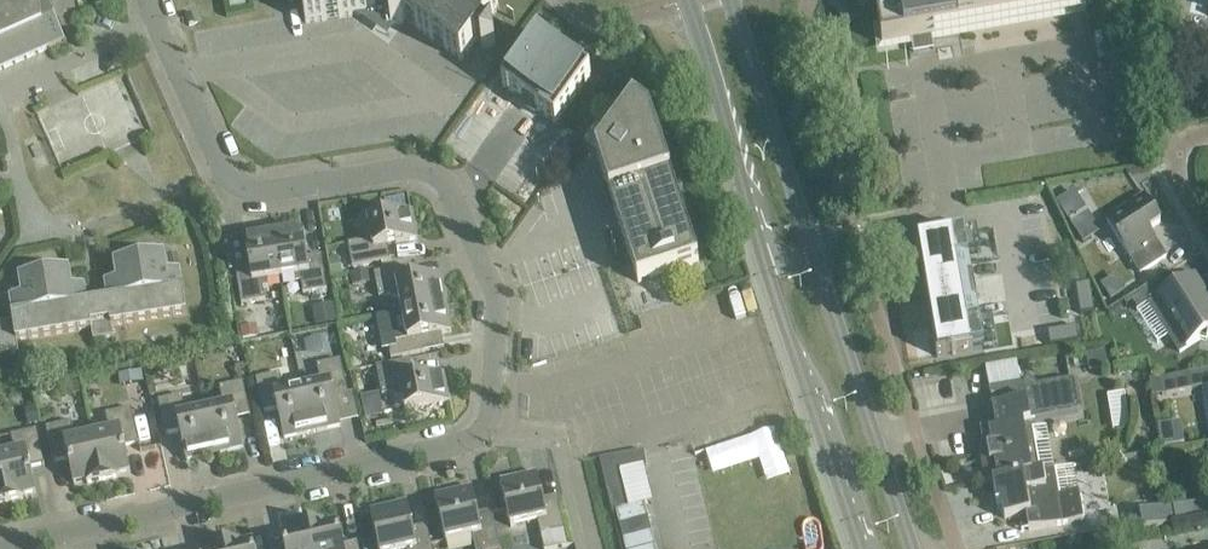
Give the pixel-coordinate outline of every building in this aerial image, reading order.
[(64,42),(46,0),(43,0),(38,2),(38,0),(0,0),(0,71),(64,42)] [(495,47),(493,33),(487,34),(483,31),(498,10),(485,0),(301,0),(303,12),(305,24),(368,14),(368,16),(388,30),(392,25),(403,23),(403,21),(403,20),(461,61),(472,47),(476,40),(481,43),(482,49),(495,47)] [(882,46),(911,41),(912,44),(932,41),(931,37),(1086,11),(1084,0),(914,0),(858,10),(859,12),(876,9),(882,46)] [(1093,32),(1098,61),(1125,56),(1120,27),(1093,32)] [(537,38),(502,87),(555,125),(591,76),(537,38)] [(659,144),(625,119),(597,159),(638,284),(699,263),(659,144)] [(1106,222),(1140,274),(1166,258),(1148,231),(1160,223),(1144,198),(1106,222)] [(388,246),(417,241),(411,212),(368,221),(370,235),(363,236),(364,241),(347,244),(352,268),(391,261),(388,246)] [(302,230),(273,234),(280,278),(294,276),(296,284),(301,283),(303,295),(327,291),(321,256),(307,259),(302,230)] [(280,278),(273,234),(245,239),(225,242),(229,272),(235,271),(241,305),(265,301),(263,289),(268,288),(266,280),(280,278)] [(917,243),(937,358),(984,350),(977,305),(973,280),(972,280),(965,235),(917,243)] [(111,327),(148,321),(186,315),(179,271),(167,272),(164,254),(113,262),(116,281),(104,283),(106,301),(97,302),(103,340),(113,338),(111,327)] [(399,299),(402,313),(446,305),(440,276),(411,282),(408,268),(374,274),(379,298),(390,296),(391,301),(399,299)] [(54,336),(91,330),(93,342),(103,340),(97,302),(87,304),(84,286),(72,288),(69,270),(18,278),(21,296),(9,298),(13,323),(0,325),(0,356),(18,353),(16,342),(54,336)] [(1102,287),(1112,301),(1127,289),(1117,275),(1102,287)] [(1132,301),(1157,344),(1168,337),(1172,344),(1178,354),(1185,349),(1200,340),(1206,342),(1207,335),(1207,306),(1207,307),(1200,297),(1205,294),(1193,275),(1167,292),(1161,282),(1146,291),(1132,301)] [(1091,294),(1090,284),(1076,287),(1077,297),(1091,294)] [(337,322),(334,294),(329,295),(330,304),(312,308),(315,326),(337,322)] [(1093,303),(1091,294),(1077,297),(1079,306),(1093,303)] [(1095,313),(1093,303),(1079,306),(1080,316),(1095,313)] [(446,305),(402,313),(405,327),(397,328),(398,333),(386,336),(390,360),(425,353),(422,339),(451,333),(446,305)] [(1079,342),(1076,328),(1067,329),(1069,344),(1079,342)] [(1069,344),(1067,329),(1057,331),(1059,345),(1069,344)] [(1059,345),(1057,331),(1047,333),(1050,347),(1059,345)] [(316,387),(302,390),(312,434),(340,427),(334,398),(348,395),(340,361),(316,366),(319,378),(314,379),(316,387)] [(414,380),(412,370),(410,361),(376,368),(381,397),(393,394),(394,399),(402,398),(405,412),(448,403),(443,375),(414,380)] [(312,434),(302,390),(288,393),(287,385),(282,387),(279,375),(255,380),(263,414),(277,411),(284,440),(312,434)] [(1150,381),(1153,397),(1191,390),(1188,375),(1150,381)] [(984,449),(978,449),(984,483),(994,482),(1049,473),(1054,472),(1047,428),(1032,430),(1031,422),(1079,413),(1073,381),(1039,387),(1028,379),(1023,386),(1021,385),(989,390),(995,425),(980,428),(984,449)] [(218,409),(205,412),(215,456),(243,449),(236,420),(250,417),(243,383),(219,388),(222,400),(217,401),(218,409)] [(215,456),(205,412),(191,415),(189,407),(184,409),(182,397),(158,402),(165,436),(180,433),(186,462),(215,456)] [(109,433),(92,437),(102,481),(117,478),(117,475),(130,472),(124,447),(138,444),(131,410),(105,415),(109,433)] [(102,481),(92,437),(75,441),(71,423),(46,429),(53,463),(68,460),(73,485),(86,482),(87,485),(102,481)] [(0,458),(0,469),(8,502),(23,499),(22,496),(35,493),(30,469),(44,465),(36,431),(11,437),(15,454),(0,458)] [(1049,473),(994,482),(997,505),(1002,505),(1005,521),(1026,518),(1028,531),(1085,522),(1080,494),(1054,498),(1049,473)] [(500,483),(510,528),(537,522),(540,536),(543,548),(555,548),(568,547),(564,531),(557,498),(542,501),(537,475),(500,483)] [(475,548),(500,548),(492,512),(477,515),(472,489),(435,498),(445,543),(472,536),(475,548)] [(1175,524),(1207,518),(1207,503),(1172,509),(1175,524)] [(427,527),(412,530),(406,504),(370,512),(378,548),(432,548),(427,527)] [(616,512),(625,548),(655,548),(644,505),(616,512)] [(1172,509),(1132,516),(1135,532),(1175,525),(1175,524),(1172,509)] [(308,526),(313,548),(358,548),(357,544),(343,547),(337,522),(324,525),(323,522),(308,526)] [(308,526),(293,529),(293,532),(280,535),(284,548),(313,548),(308,526)]
